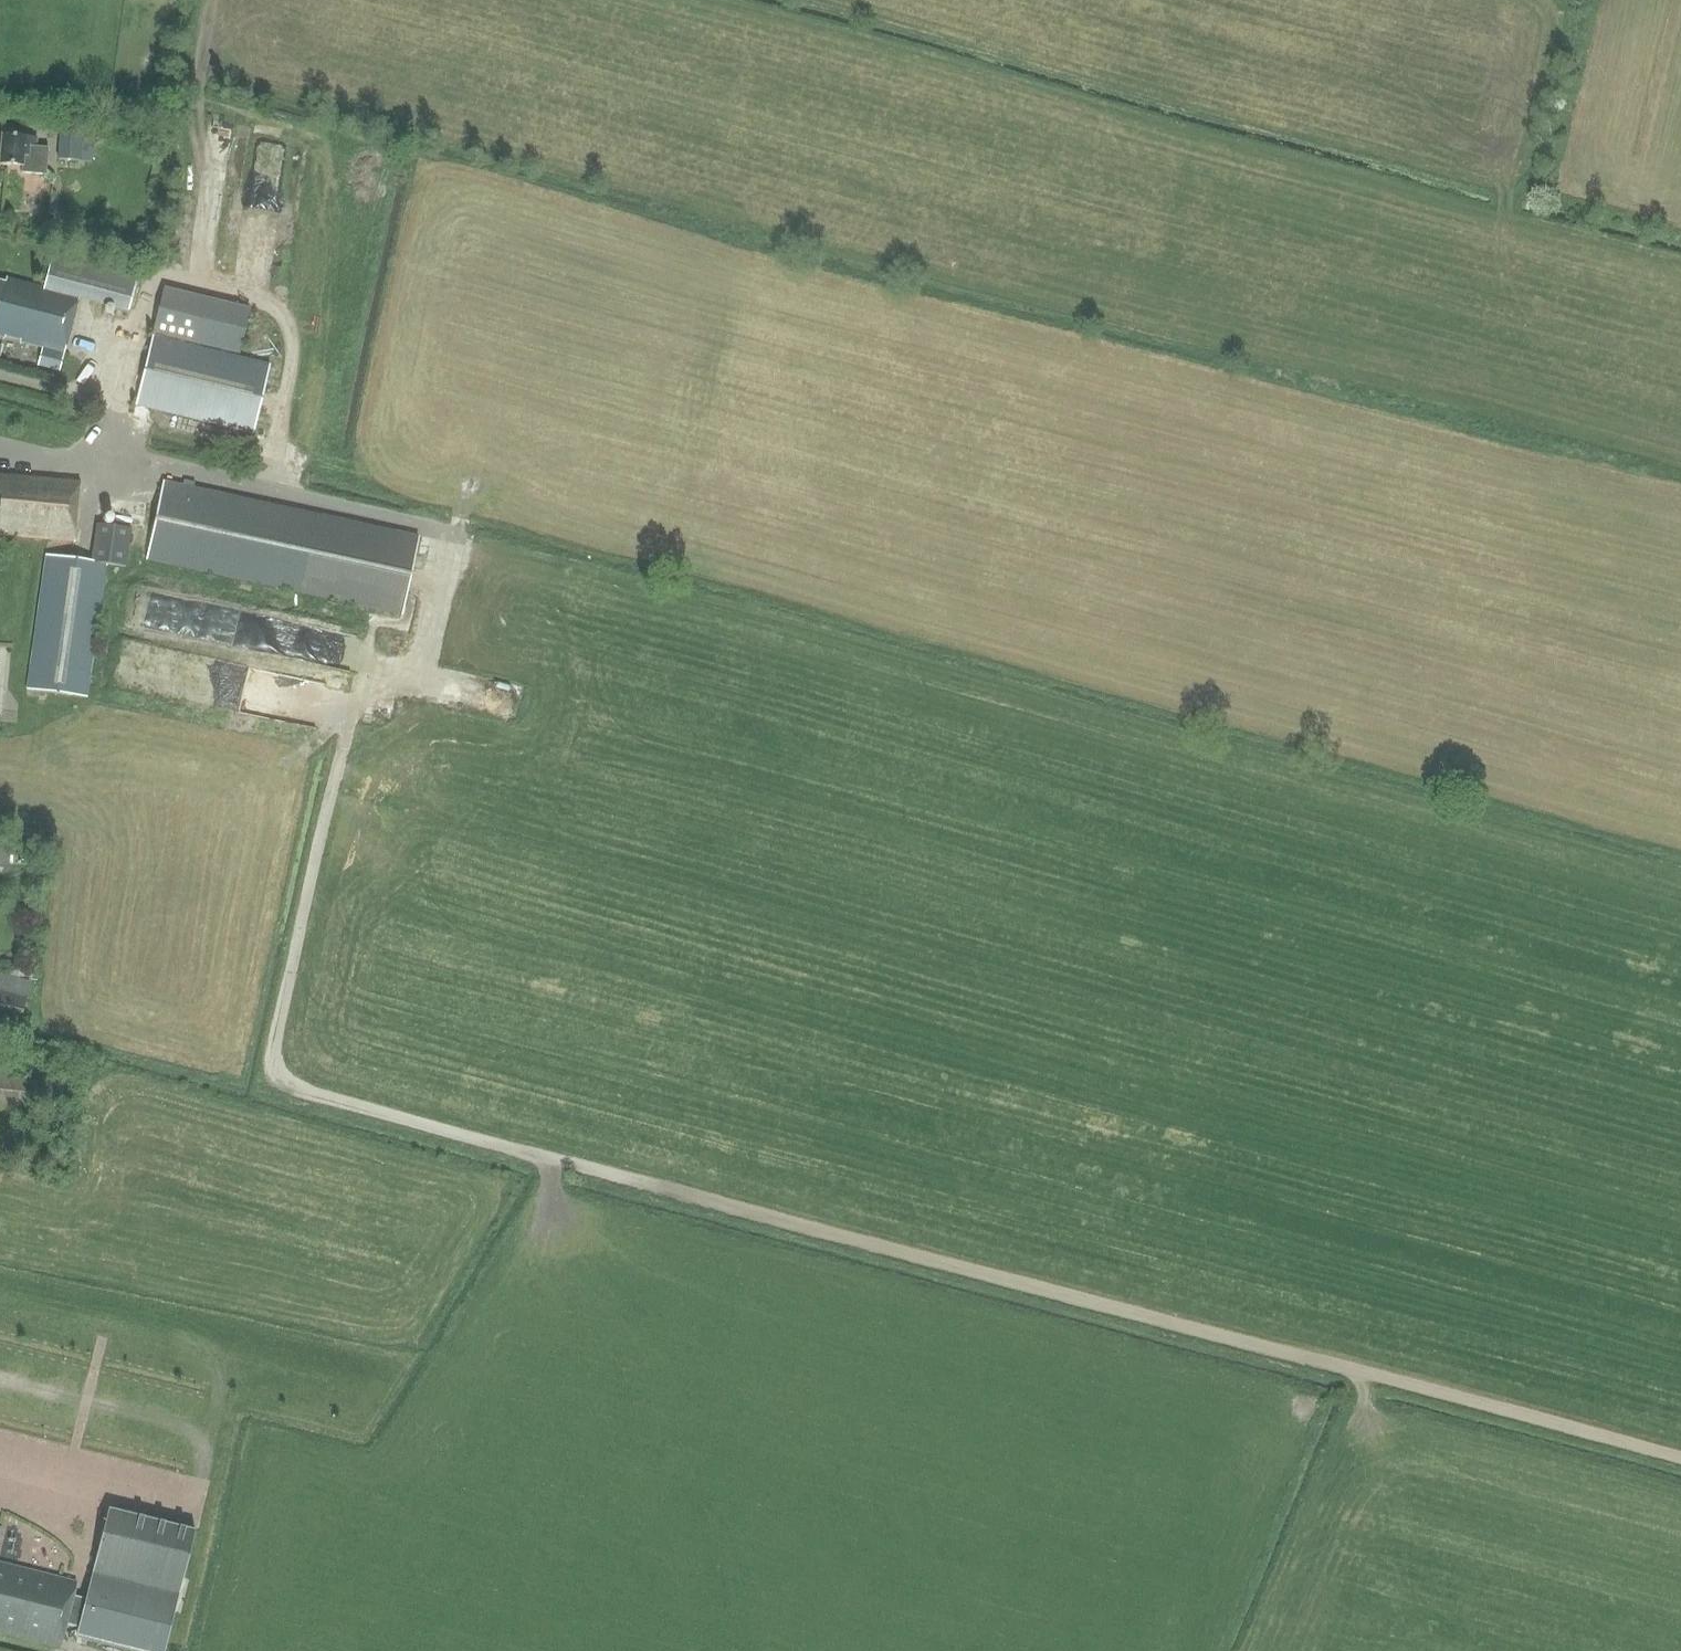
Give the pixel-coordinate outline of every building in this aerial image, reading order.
[(95,135),(60,131),(57,160),(93,163),(95,135)] [(46,175),(48,149),(36,148),(37,138),(3,136),(1,166),(23,168),(23,174),(46,175)] [(77,298),(129,312),(138,278),(51,256),(42,289),(6,280),(5,285),(0,283),(0,337),(42,348),(37,366),(58,372),(77,298)] [(164,288),(153,334),(239,355),(250,309),(247,309),(246,313),(235,311),(236,305),(164,288)] [(271,365),(152,336),(135,407),(254,436),(271,365)] [(80,481),(0,474),(0,536),(74,543),(80,481)] [(146,561),(402,616),(419,537),(194,488),(195,482),(184,480),(183,485),(164,481),(146,561)] [(45,555),(27,689),(88,698),(106,565),(126,567),(132,529),(96,524),(91,562),(45,555)] [(0,994),(0,1021),(18,1026),(25,1001),(0,994)] [(60,1648),(65,1625),(85,1630),(83,1641),(123,1650),(165,1650),(195,1531),(108,1509),(96,1556),(104,1557),(93,1601),(72,1596),(76,1583),(0,1564),(0,1633),(60,1648)]
